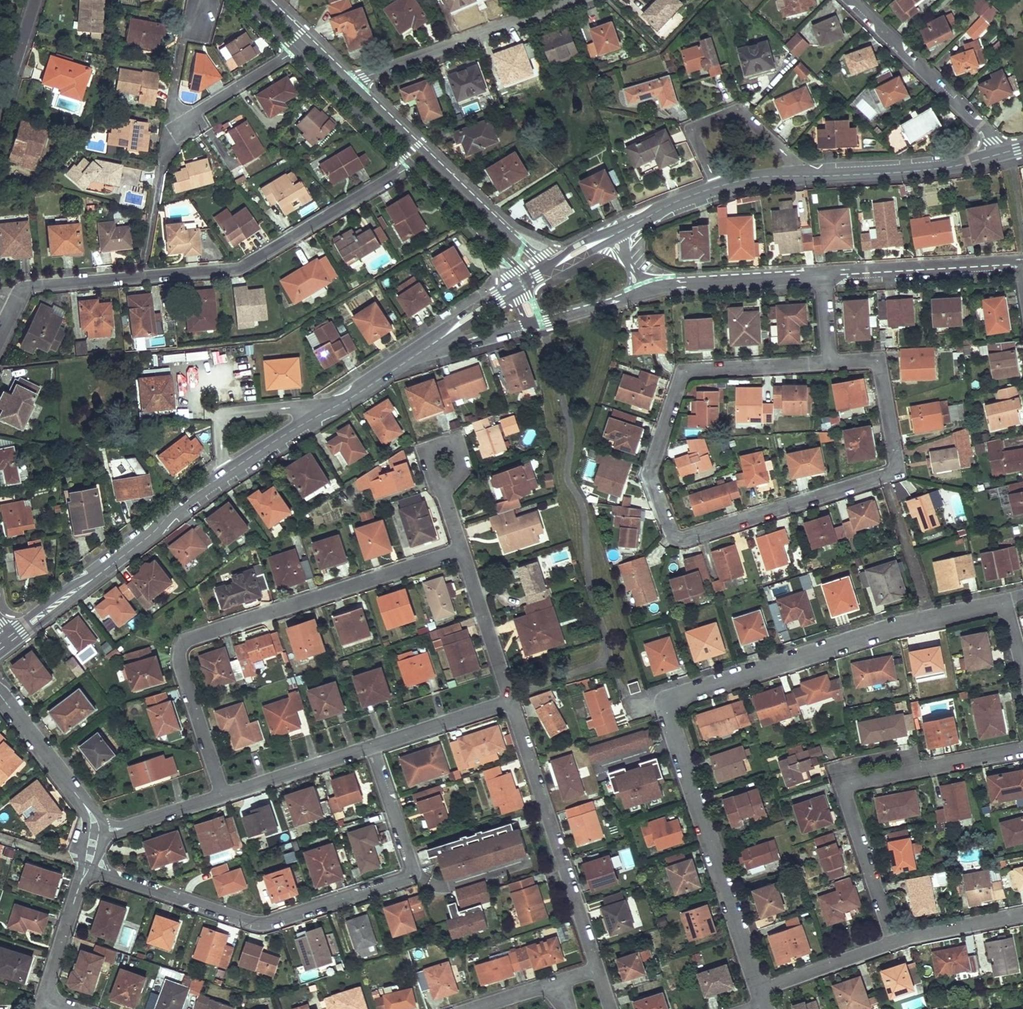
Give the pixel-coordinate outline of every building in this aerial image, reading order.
[(79,30),(102,32),(104,0),(81,0),(79,30)] [(361,9),(354,12),(349,0),(340,0),(329,4),(328,4),(334,19),(333,20),(337,32),(345,29),(353,47),(374,39),(361,9)] [(394,21),(401,32),(417,21),(420,25),(428,20),(414,0),(401,0),(386,10),(394,21)] [(463,5),(475,1),(474,0),(448,0),(452,10),(463,5)] [(662,20),(668,14),(670,16),(682,4),(678,0),(658,0),(643,15),(656,27),(662,20)] [(815,4),(814,0),(785,0),(786,7),(783,8),(785,16),(809,10),(808,6),(815,4)] [(910,15),(917,10),(913,5),(919,0),(898,0),(893,4),(904,19),(910,15)] [(982,16),(993,5),(987,0),(983,0),(980,3),(975,9),(982,16)] [(993,5),(982,16),(989,23),(1000,12),(993,5)] [(944,17),(937,20),(929,24),(931,27),(922,31),(929,46),(953,35),(944,17)] [(843,37),(839,28),(836,19),(815,27),(822,45),(843,37)] [(165,26),(130,20),(127,43),(136,45),(137,42),(157,45),(159,35),(163,36),(165,26)] [(600,54),(610,50),(620,47),(613,24),(593,30),(597,42),(600,54)] [(552,65),(565,60),(578,56),(569,29),(543,38),(552,65)] [(242,34),(225,45),(232,57),(239,66),(260,53),(255,46),(251,48),(242,34)] [(808,45),(797,34),(785,46),(797,57),(808,45)] [(694,54),(689,55),(684,57),(689,73),(704,68),(709,69),(712,77),(722,74),(712,38),(702,41),(703,45),(693,48),(694,54)] [(980,48),(979,45),(978,41),(965,46),(967,52),(952,57),(958,73),(979,66),(973,51),(980,48)] [(592,57),(600,54),(597,42),(588,45),(592,57)] [(775,67),(771,54),(768,42),(739,49),(746,75),(775,67)] [(225,45),(218,49),(226,61),(232,57),(225,45)] [(505,84),(519,79),(532,73),(522,45),(494,56),(505,84)] [(876,65),(873,56),(871,48),(847,57),(852,73),(876,65)] [(44,81),(63,88),(72,91),(74,87),(83,90),(90,69),(53,55),(44,81)] [(205,56),(196,55),(189,90),(198,91),(220,78),(205,56)] [(793,68),(802,78),(810,70),(800,61),(793,68)] [(458,101),(485,91),(476,66),(449,76),(458,101)] [(886,107),(895,102),(904,98),(899,87),(903,85),(899,76),(894,79),(888,66),(875,79),(882,85),(877,88),(886,107)] [(131,71),(119,69),(116,90),(139,95),(138,102),(155,105),(159,74),(143,71),(142,75),(130,73),(131,71)] [(993,79),(979,85),(988,103),(1019,90),(1018,86),(1015,73),(1005,78),(1002,71),(1000,71),(999,70),(990,73),(993,79)] [(286,77),(257,95),(269,116),(286,106),(283,101),(296,93),(286,77)] [(629,104),(644,100),(659,95),(662,107),(676,103),(669,77),(625,91),(629,104)] [(403,91),(405,96),(407,101),(416,98),(425,121),(442,115),(429,81),(403,91)] [(80,99),(83,90),(74,87),(72,91),(63,88),(62,92),(80,99)] [(504,87),(497,89),(502,104),(510,102),(504,87)] [(814,106),(810,96),(805,87),(776,100),(784,119),(814,106)] [(460,105),(487,95),(485,91),(458,101),(460,105)] [(313,107),(297,124),(305,132),(315,142),(317,143),(336,123),(330,117),(328,118),(320,111),(319,112),(313,107)] [(937,118),(934,113),(932,109),(901,126),(907,135),(937,118)] [(140,149),(144,123),(135,122),(135,120),(119,118),(119,123),(113,122),(111,134),(109,134),(108,143),(128,146),(128,149),(134,150),(134,148),(140,149)] [(910,141),(940,124),(937,118),(907,135),(910,141)] [(848,119),(828,120),(828,128),(820,128),(821,149),(838,148),(838,144),(856,143),(855,127),(848,127),(848,119)] [(32,123),(21,120),(9,160),(20,163),(20,160),(36,165),(47,132),(31,126),(32,123)] [(463,141),(466,147),(468,154),(483,148),(483,146),(497,141),(489,120),(455,134),(458,142),(463,141)] [(265,151),(245,121),(229,132),(240,148),(236,151),(244,165),(265,151)] [(48,129),(32,123),(31,126),(47,132),(48,129)] [(149,123),(144,123),(140,149),(147,150),(149,123)] [(896,155),(902,151),(908,148),(897,129),(885,136),(896,155)] [(644,163),(650,160),(656,157),(659,163),(667,160),(669,164),(678,159),(665,131),(628,148),(633,157),(640,154),(644,163)] [(315,142),(305,132),(302,134),(313,144),(315,142)] [(357,157),(350,147),(320,166),(330,182),(345,172),(348,175),(362,165),(357,157)] [(365,152),(357,157),(362,165),(370,161),(365,152)] [(494,179),(496,178),(497,178),(503,187),(527,173),(515,154),(489,170),(494,179)] [(122,166),(94,160),(92,162),(85,156),(76,166),(79,169),(70,178),(81,188),(104,192),(105,183),(118,185),(122,166)] [(212,180),(207,159),(187,164),(188,170),(176,173),(178,181),(175,182),(177,190),(212,180)] [(36,165),(20,160),(20,163),(19,165),(35,170),(36,165)] [(79,169),(76,166),(74,164),(65,173),(70,178),(79,169)] [(620,181),(614,169),(609,172),(615,183),(620,181)] [(593,204),(597,202),(601,201),(602,204),(617,196),(605,171),(582,182),(593,204)] [(287,174),(261,189),(271,205),(277,201),(285,213),(295,207),(291,200),(297,196),(302,203),(311,197),(301,180),(294,185),(287,174)] [(543,214),(547,221),(551,227),(565,218),(565,216),(572,211),(557,187),(525,206),(532,219),(533,219),(543,214)] [(419,211),(409,196),(388,209),(396,222),(395,223),(405,241),(417,234),(416,233),(425,227),(416,212),(419,211)] [(794,203),(781,204),(782,214),(795,213),(794,203)] [(893,204),(875,206),(878,231),(871,232),(871,236),(861,237),(863,253),(897,248),(895,235),(894,232),(896,232),(893,204)] [(226,207),(213,217),(218,224),(231,215),(226,207)] [(231,215),(218,224),(233,245),(259,227),(246,207),(233,217),(231,214),(231,215)] [(972,230),(962,232),(965,249),(976,247),(975,245),(988,243),(987,240),(1000,237),(997,218),(999,218),(997,207),(968,212),(972,230)] [(782,214),(773,215),(777,240),(780,240),(781,255),(814,251),(812,236),(803,238),(802,232),(801,225),(798,225),(797,212),(795,213),(782,214)] [(852,244),(847,212),(821,215),(822,231),(823,235),(823,239),(814,241),(816,256),(825,255),(825,252),(844,250),(844,246),(852,244)] [(67,225),(49,226),(51,254),(81,251),(79,225),(77,215),(67,215),(67,225)] [(753,246),(752,219),(720,221),(721,236),(728,236),(731,261),(754,260),(753,246)] [(923,221),(910,224),(915,250),(954,244),(951,223),(931,226),(923,227),(923,221)] [(0,225),(0,255),(0,258),(30,256),(26,222),(0,225)] [(113,222),(98,224),(101,249),(130,246),(128,227),(114,228),(113,222)] [(180,223),(164,225),(167,251),(182,250),(183,254),(198,252),(196,229),(195,229),(191,229),(181,230),(180,224),(180,223)] [(390,239),(381,224),(372,229),(381,244),(390,239)] [(711,261),(709,226),(699,227),(699,228),(699,233),(694,234),(681,234),(682,244),(683,260),(701,259),(702,262),(711,261)] [(346,237),(337,243),(349,263),(381,244),(372,229),(358,237),(353,229),(344,234),(346,237)] [(344,234),(334,239),(337,243),(346,237),(344,234)] [(901,235),(895,235),(897,248),(897,249),(903,248),(901,235)] [(760,245),(753,246),(754,260),(762,260),(760,245)] [(454,247),(434,259),(450,286),(470,274),(454,247)] [(338,275),(326,254),(318,259),(330,280),(338,275)] [(318,259),(284,279),(296,300),(330,280),(318,259)] [(413,275),(394,288),(399,296),(418,284),(413,275)] [(418,284),(399,296),(410,313),(430,300),(420,283),(418,284)] [(248,286),(234,288),(237,328),(254,326),(253,320),(266,318),(263,290),(248,291),(248,286)] [(213,290),(192,292),(193,309),(186,310),(188,331),(216,328),(213,290)] [(149,295),(129,297),(133,336),(163,332),(162,320),(153,320),(149,295)] [(912,300),(888,302),(889,329),(914,327),(912,300)] [(960,300),(934,302),(935,328),(937,328),(947,327),(962,326),(960,300)] [(1004,300),(983,303),(984,311),(986,321),(989,335),(1009,331),(1004,300)] [(96,301),(80,302),(82,330),(87,330),(87,336),(110,334),(109,328),(112,327),(109,304),(96,305),(96,301)] [(868,301),(845,303),(848,342),(870,340),(868,301)] [(376,302),(355,316),(371,341),(393,327),(376,302)] [(59,318),(64,309),(54,304),(50,311),(51,311),(50,314),(59,318)] [(50,311),(41,306),(20,347),(30,352),(34,345),(45,350),(47,345),(55,349),(62,333),(54,329),(57,323),(59,318),(50,314),(51,311),(50,311)] [(805,307),(770,309),(772,322),(779,321),(780,345),(800,343),(799,327),(807,326),(805,307)] [(742,310),(731,311),(733,346),(760,344),(758,314),(742,315),(742,310)] [(663,318),(640,319),(641,335),(634,336),(635,355),(666,353),(663,318)] [(172,319),(164,320),(165,332),(172,332),(172,319)] [(348,353),(331,321),(315,329),(324,345),(315,350),(324,367),(348,353)] [(711,321),(686,323),(688,345),(698,344),(699,350),(703,350),(702,344),(713,344),(711,321)] [(64,327),(57,323),(54,329),(62,333),(64,327)] [(947,327),(937,328),(937,336),(948,335),(947,327)] [(315,329),(306,335),(315,350),(324,345),(315,329)] [(357,347),(349,331),(339,336),(348,353),(357,347)] [(85,341),(75,342),(76,354),(86,353),(85,341)] [(1014,343),(988,345),(994,379),(1013,376),(1012,365),(1016,364),(1017,364),(1014,343)] [(212,366),(219,365),(219,359),(232,358),(231,348),(210,351),(212,366)] [(205,367),(206,349),(199,349),(198,367),(205,367)] [(926,349),(901,350),(903,382),(936,381),(935,349),(926,349)] [(524,352),(501,361),(513,394),(536,385),(524,352)] [(300,358),(267,360),(269,388),(302,384),(300,358)] [(487,390),(479,368),(444,381),(445,383),(452,402),(465,397),(478,393),(487,390)] [(640,382),(625,377),(618,399),(650,410),(657,388),(655,387),(659,378),(642,372),(640,382)] [(170,376),(139,379),(142,409),(172,407),(170,376)] [(19,378),(12,394),(4,390),(0,398),(0,407),(3,409),(0,414),(0,418),(21,427),(33,404),(30,403),(39,387),(19,378)] [(433,381),(407,390),(417,419),(443,409),(445,414),(455,410),(452,402),(445,383),(435,386),(433,381)] [(859,382),(834,386),(839,411),(865,406),(863,390),(861,390),(859,382)] [(807,389),(773,388),(773,406),(773,409),(785,409),(784,415),(807,415),(807,401),(807,389)] [(1016,388),(998,392),(1001,404),(986,407),(991,432),(1021,425),(1017,409),(1022,408),(1019,399),(1016,388)] [(816,389),(807,389),(807,401),(816,401),(816,389)] [(762,390),(737,391),(738,423),(774,423),(773,409),(773,406),(762,406),(762,390)] [(478,393),(465,397),(467,401),(480,397),(478,393)] [(717,393),(698,393),(698,403),(698,416),(692,416),(690,416),(690,429),(717,428),(717,393)] [(387,401),(365,415),(384,445),(402,433),(389,413),(393,410),(387,401)] [(914,429),(950,423),(948,408),(940,410),(938,403),(911,408),(914,429)] [(443,409),(417,419),(419,423),(445,414),(443,409)] [(636,418),(614,410),(611,420),(606,436),(619,441),(617,448),(635,454),(641,436),(640,435),(641,430),(633,428),(636,418)] [(440,416),(443,431),(460,428),(457,413),(440,416)] [(488,418),(475,423),(482,446),(484,446),(488,458),(507,451),(498,425),(496,426),(493,417),(488,418)] [(507,436),(519,431),(514,418),(502,422),(507,436)] [(838,423),(831,425),(832,432),(833,436),(841,434),(838,423)] [(951,428),(950,423),(914,429),(915,435),(951,428)] [(340,436),(327,444),(334,454),(341,451),(349,464),(366,454),(349,426),(338,433),(340,436)] [(870,428),(845,432),(851,462),(876,457),(870,428)] [(953,441),(972,438),(971,429),(952,435),(953,441)] [(832,432),(820,433),(822,443),(834,442),(833,436),(832,432)] [(190,440),(186,435),(159,456),(172,473),(198,453),(199,452),(203,448),(194,437),(190,440)] [(955,449),(930,454),(934,474),(971,468),(968,450),(974,449),(973,446),(972,438),(953,441),(955,449)] [(703,439),(688,441),(693,455),(675,461),(681,477),(698,472),(699,473),(714,469),(703,439)] [(1000,442),(985,446),(987,463),(992,463),(994,475),(1022,472),(1022,450),(1002,453),(1000,442)] [(0,449),(0,469),(2,468),(4,482),(18,480),(11,446),(0,449)] [(820,449),(788,455),(792,478),(812,474),(812,472),(824,470),(820,449)] [(378,467),(356,481),(359,490),(372,487),(375,497),(414,485),(402,451),(389,459),(394,472),(381,476),(378,467)] [(632,464),(599,453),(596,462),(601,464),(594,484),(599,486),(598,489),(621,497),(632,464)] [(762,454),(742,458),(746,474),(749,485),(749,486),(756,485),(758,495),(776,491),(774,481),(769,482),(762,454)] [(303,459),(288,469),(306,497),(329,482),(313,457),(305,462),(303,459)] [(538,490),(531,466),(529,467),(499,477),(498,477),(497,477),(496,477),(496,478),(495,478),(495,479),(494,480),(494,481),(493,481),(493,482),(493,483),(493,484),(494,484),(494,485),(494,486),(495,486),(495,487),(496,487),(496,488),(497,488),(498,488),(499,488),(500,488),(501,488),(506,486),(511,501),(497,506),(500,515),(508,513),(514,511),(522,508),(519,499),(524,497),(523,494),(538,490)] [(147,474),(114,480),(118,499),(151,493),(147,474)] [(739,488),(749,485),(746,474),(736,476),(737,483),(738,483),(739,488)] [(552,475),(545,476),(547,488),(554,487),(552,475)] [(329,482),(306,497),(309,500),(331,486),(329,482)] [(719,488),(690,497),(696,515),(733,504),(732,499),(741,497),(739,488),(738,483),(737,483),(726,486),(719,488)] [(1022,515),(1022,483),(1007,486),(1014,517),(1022,515)] [(101,523),(94,488),(69,493),(71,501),(68,502),(74,532),(92,529),(92,525),(101,523)] [(260,492),(251,499),(271,527),(291,512),(274,489),(263,496),(260,492)] [(929,495),(912,500),(918,516),(923,532),(940,526),(935,512),(944,509),(939,493),(929,496),(929,495)] [(622,505),(631,506),(632,496),(623,496),(622,505)] [(33,525),(27,500),(0,505),(3,520),(5,520),(8,534),(21,532),(21,528),(33,525)] [(912,500),(908,502),(914,518),(918,516),(912,500)] [(875,502),(873,503),(879,524),(882,523),(875,502)] [(422,503),(399,511),(411,547),(435,539),(422,503)] [(852,521),(843,524),(848,539),(857,537),(855,531),(879,524),(873,503),(849,510),(852,521)] [(229,504),(208,520),(228,545),(249,528),(229,504)] [(641,510),(619,507),(618,516),(623,517),(620,547),(637,548),(641,510)] [(372,509),(360,513),(363,520),(374,517),(372,509)] [(517,521),(514,511),(508,513),(500,515),(492,518),(496,530),(498,529),(507,553),(540,542),(538,535),(544,533),(537,514),(517,521)] [(829,517),(811,522),(819,548),(838,542),(829,517)] [(381,522),(357,530),(366,558),(380,553),(381,554),(391,551),(381,522)] [(811,522),(804,524),(813,550),(819,548),(811,522)] [(213,543),(199,526),(173,546),(177,551),(174,553),(184,565),(213,543)] [(784,531),(757,539),(768,571),(788,565),(782,547),(789,544),(784,531)] [(338,538),(313,546),(321,569),(330,566),(330,565),(345,560),(338,538)] [(734,545),(712,552),(721,580),(712,583),(715,592),(724,589),(722,583),(743,576),(739,564),(737,564),(735,554),(737,553),(734,545)] [(40,546),(15,551),(19,575),(44,572),(40,546)] [(1016,548),(982,555),(987,577),(1003,573),(1004,577),(1014,575),(1013,570),(1020,569),(1016,548)] [(294,553),(270,561),(279,587),(294,583),(294,584),(306,581),(314,578),(308,560),(298,564),(294,553)] [(638,607),(658,601),(643,554),(638,559),(621,565),(629,591),(633,590),(638,607)] [(972,556),(935,564),(940,591),(956,588),(955,581),(976,577),(972,556)] [(700,580),(710,577),(703,557),(694,560),(694,559),(684,561),(689,575),(671,581),(678,599),(704,591),(700,580)] [(135,581),(127,586),(134,596),(145,610),(153,604),(151,600),(172,584),(156,562),(133,579),(135,581)] [(894,562),(859,574),(864,589),(873,586),(880,603),(905,595),(894,562)] [(528,606),(551,599),(548,590),(546,591),(537,564),(519,569),(528,597),(525,598),(528,606)] [(237,583),(217,589),(223,608),(260,596),(259,593),(269,589),(261,565),(251,569),(253,573),(235,578),(237,583)] [(441,578),(424,584),(436,619),(455,613),(450,599),(445,585),(443,585),(441,578)] [(858,606),(849,578),(825,585),(831,602),(828,602),(832,614),(858,606)] [(450,583),(445,585),(450,599),(455,597),(450,583)] [(108,599),(96,608),(104,619),(110,613),(120,626),(135,614),(126,602),(134,596),(127,586),(126,584),(117,590),(116,589),(106,595),(108,599)] [(405,591),(380,600),(388,624),(414,616),(405,591)] [(706,596),(704,591),(678,599),(680,605),(706,596)] [(778,603),(769,605),(775,624),(785,621),(786,623),(799,618),(802,627),(815,622),(811,614),(810,610),(808,605),(805,592),(777,601),(778,603)] [(528,606),(525,607),(529,618),(553,610),(549,600),(528,606)] [(858,606),(832,614),(833,617),(859,609),(858,606)] [(352,615),(336,620),(344,644),(371,636),(362,610),(352,613),(352,615)] [(529,618),(516,622),(528,656),(564,644),(553,610),(529,618)] [(760,612),(734,620),(743,644),(752,642),(752,639),(767,633),(760,612)] [(78,619),(63,630),(81,653),(96,642),(78,619)] [(296,626),(289,628),(298,658),(325,650),(315,623),(297,628),(296,626)] [(462,633),(459,623),(443,628),(446,636),(447,638),(451,636),(462,633)] [(715,626),(689,634),(697,659),(723,651),(715,626)] [(443,628),(430,633),(432,640),(443,637),(446,636),(443,628)] [(443,639),(446,648),(455,676),(477,670),(472,652),(474,652),(470,638),(468,638),(466,631),(451,636),(447,638),(443,639)] [(984,634),(964,638),(970,669),(993,665),(989,646),(986,647),(984,634)] [(246,644),(234,648),(238,661),(244,677),(245,679),(254,676),(250,662),(276,654),(270,635),(246,643),(246,644)] [(669,638),(646,645),(655,674),(679,667),(669,638)] [(443,639),(433,643),(436,651),(446,648),(443,639)] [(939,648),(911,653),(915,675),(944,669),(939,648)] [(121,655),(116,649),(106,657),(110,663),(121,655)] [(146,650),(124,657),(127,666),(124,667),(125,669),(128,679),(132,691),(163,681),(160,670),(157,671),(153,658),(149,659),(146,650)] [(202,666),(210,689),(237,679),(244,677),(238,661),(230,664),(225,650),(214,653),(215,655),(202,658),(204,665),(202,666)] [(411,652),(399,656),(400,662),(413,658),(411,652)] [(474,652),(472,652),(477,670),(480,669),(474,652)] [(32,694),(52,679),(32,653),(17,664),(16,667),(15,670),(15,672),(32,694)] [(413,658),(400,662),(408,686),(429,679),(428,677),(434,675),(427,653),(413,658)] [(74,656),(66,662),(77,677),(85,671),(74,656)] [(892,657),(854,665),(858,687),(897,679),(892,657)] [(125,669),(120,671),(123,681),(128,679),(125,669)] [(381,669),(354,678),(364,705),(391,696),(381,669)] [(814,682),(803,686),(809,704),(833,696),(834,702),(835,705),(837,713),(846,711),(846,709),(842,692),(839,680),(830,683),(827,676),(814,680),(814,682)] [(334,682),(308,690),(318,719),(344,710),(334,682)] [(638,682),(628,686),(631,695),(641,691),(638,682)] [(584,693),(593,720),(595,727),(596,729),(599,736),(618,730),(614,721),(602,687),(584,693)] [(782,688),(754,696),(763,725),(801,713),(795,694),(785,697),(782,688)] [(95,711),(79,691),(50,713),(60,726),(62,725),(68,731),(95,711)] [(549,691),(529,698),(551,735),(566,726),(551,701),(554,699),(549,691)] [(290,699),(264,707),(273,736),(300,727),(295,711),(304,709),(298,692),(289,695),(290,699)] [(997,696),(973,701),(980,739),(1005,734),(997,696)] [(914,718),(922,716),(919,700),(911,702),(914,718)] [(730,730),(751,723),(743,701),(697,717),(704,738),(719,734),(721,733),(730,730)] [(170,702),(149,709),(158,737),(179,728),(170,702)] [(242,704),(215,713),(221,728),(228,726),(236,748),(254,741),(264,738),(258,722),(249,724),(242,704)] [(903,715),(859,724),(863,743),(896,737),(895,735),(906,733),(906,732),(903,716),(903,715)] [(903,716),(906,732),(914,731),(912,715),(903,716)] [(954,717),(925,723),(929,743),(943,741),(944,744),(960,741),(954,717)] [(593,720),(588,722),(591,731),(596,729),(595,727),(593,720)] [(496,751),(504,749),(497,726),(459,740),(460,744),(452,747),(459,771),(460,772),(485,763),(482,756),(496,751)] [(98,734),(80,748),(98,768),(115,755),(98,734)] [(1,787),(21,766),(10,754),(12,751),(5,744),(7,742),(0,735),(0,786),(1,787)] [(668,770),(611,736),(606,745),(613,748),(605,762),(655,792),(668,770)] [(425,757),(403,765),(410,785),(448,772),(439,746),(424,752),(425,757)] [(795,756),(780,761),(788,787),(804,782),(801,772),(814,768),(811,760),(808,752),(803,753),(800,746),(793,749),(795,756)] [(744,747),(711,758),(718,782),(741,774),(740,771),(746,769),(743,759),(747,758),(744,747)] [(820,748),(808,752),(811,760),(823,756),(820,748)] [(24,763),(12,751),(10,754),(21,766),(24,763)] [(499,758),(496,751),(482,756),(485,763),(499,758)] [(571,755),(552,762),(564,800),(583,793),(571,755)] [(163,758),(130,769),(136,786),(176,772),(171,760),(165,761),(163,758)] [(509,813),(522,809),(517,790),(515,790),(510,774),(502,777),(498,767),(484,772),(499,816),(509,813)] [(460,772),(459,771),(449,774),(452,782),(462,778),(460,772)] [(993,776),(998,801),(1022,796),(1022,771),(1015,772),(993,776)] [(361,799),(353,774),(332,781),(338,796),(329,799),(334,812),(343,810),(342,807),(358,801),(360,804),(362,802),(361,799)] [(998,801),(993,776),(989,777),(994,802),(998,801)] [(61,814),(38,783),(15,801),(22,811),(34,803),(40,812),(29,820),(38,831),(61,814)] [(971,816),(964,783),(953,785),(954,790),(944,792),(947,809),(936,811),(938,823),(940,823),(944,822),(944,827),(950,826),(949,821),(971,816)] [(441,786),(414,795),(417,802),(419,802),(423,813),(426,813),(431,829),(449,823),(441,795),(443,794),(441,786)] [(758,790),(725,800),(734,826),(745,823),(743,817),(753,814),(755,819),(766,816),(758,790)] [(297,792),(286,796),(297,825),(323,815),(315,792),(299,797),(297,792)] [(915,792),(877,799),(881,821),(919,814),(915,792)] [(804,805),(796,809),(804,832),(833,822),(824,796),(805,802),(804,805)] [(591,802),(567,809),(578,845),(603,837),(591,802)] [(255,814),(244,817),(251,836),(267,830),(268,834),(278,830),(269,805),(253,809),(255,814)] [(223,817),(197,825),(207,854),(232,845),(223,817)] [(1001,824),(1007,845),(1022,841),(1022,818),(1001,824)] [(666,819),(642,827),(648,846),(656,844),(657,848),(685,839),(678,821),(668,824),(666,819)] [(372,825),(349,833),(361,867),(355,870),(357,878),(364,876),(362,871),(379,865),(373,845),(379,843),(372,825)] [(512,841),(509,829),(433,854),(443,885),(525,859),(519,839),(512,841)] [(178,831),(144,842),(153,868),(187,856),(178,831)] [(907,831),(888,835),(890,842),(908,839),(907,831)] [(844,866),(833,833),(815,840),(826,872),(828,879),(844,874),(841,867),(844,866)] [(890,842),(895,870),(916,866),(912,838),(908,839),(890,842)] [(774,840),(742,851),(748,869),(781,859),(774,840)] [(332,844),(306,852),(318,886),(343,876),(332,844)] [(665,857),(668,867),(686,861),(683,851),(665,857)] [(617,882),(609,856),(587,863),(593,879),(590,880),(593,889),(617,882)] [(686,861),(668,867),(676,893),(698,886),(695,877),(697,876),(691,859),(686,861)] [(593,879),(587,863),(585,864),(590,880),(593,879)] [(225,864),(211,868),(220,896),(246,887),(240,870),(229,874),(225,864)] [(62,877),(27,865),(21,886),(55,897),(62,877)] [(290,867),(266,875),(274,900),(298,892),(290,867)] [(1016,870),(1007,872),(1012,891),(1020,889),(1016,870)] [(989,871),(964,875),(971,905),(982,903),(981,901),(1005,895),(1002,881),(992,883),(989,871)] [(908,880),(915,915),(936,911),(930,875),(908,880)] [(535,886),(532,877),(516,882),(519,892),(514,893),(523,924),(545,917),(541,906),(540,906),(539,903),(543,901),(538,886),(535,886)] [(850,877),(835,882),(838,892),(820,898),(828,924),(845,918),(843,911),(860,906),(854,886),(853,886),(850,877)] [(485,880),(456,889),(462,910),(492,900),(485,880)] [(776,883),(754,891),(763,916),(785,908),(776,883)] [(421,897),(386,908),(394,935),(417,928),(412,913),(425,909),(421,897)] [(548,916),(543,901),(539,903),(540,906),(541,906),(545,917),(548,916)] [(626,901),(603,907),(611,933),(634,926),(626,901)] [(116,939),(126,909),(104,902),(99,917),(100,918),(95,933),(116,939)] [(49,916),(16,905),(10,927),(25,932),(27,925),(31,926),(31,928),(44,932),(49,916)] [(707,905),(682,913),(690,938),(713,931),(708,915),(710,914),(707,905)] [(486,911),(454,921),(461,945),(493,936),(486,911)] [(179,923),(158,916),(150,941),(171,948),(179,923)] [(367,916),(347,922),(356,950),(361,949),(364,957),(378,953),(375,944),(376,943),(367,916)] [(802,926),(771,936),(779,959),(791,956),(789,952),(796,949),(799,956),(811,952),(802,926)] [(228,936),(205,928),(195,956),(228,968),(235,948),(225,945),(228,936)] [(321,928),(308,932),(309,936),(323,932),(321,928)] [(309,936),(298,939),(308,969),(332,961),(323,932),(309,936)] [(1016,963),(1012,937),(992,941),(992,942),(995,958),(996,964),(992,965),(995,977),(1018,973),(1017,967),(1016,963)] [(564,959),(556,938),(516,950),(517,952),(522,967),(522,969),(535,966),(536,968),(564,959)] [(264,948),(248,942),(240,964),(274,976),(280,958),(262,952),(264,948)] [(992,942),(986,944),(989,959),(995,958),(992,942)] [(93,955),(82,952),(77,971),(74,972),(70,982),(71,986),(93,993),(103,959),(114,963),(119,952),(97,945),(93,955)] [(961,947),(933,953),(938,975),(968,969),(969,972),(980,970),(977,955),(963,958),(961,947)] [(1,948),(0,951),(0,971),(13,976),(12,978),(24,982),(29,967),(32,968),(35,960),(1,948)] [(491,960),(477,965),(483,984),(513,975),(512,971),(522,967),(517,952),(507,955),(506,952),(490,957),(491,960)] [(649,982),(639,952),(618,959),(622,971),(626,970),(628,978),(631,977),(634,987),(649,982)] [(448,963),(425,970),(434,998),(457,991),(448,963)] [(905,964),(884,970),(892,997),(914,989),(913,985),(922,981),(917,967),(908,969),(905,964)] [(727,965),(699,973),(705,995),(734,986),(727,965)] [(0,971),(0,977),(27,986),(32,968),(29,967),(24,982),(12,978),(13,976),(0,971)] [(190,988),(194,977),(171,969),(167,979),(190,988)] [(121,973),(112,997),(126,1003),(125,1007),(129,1008),(134,1008),(145,978),(132,973),(130,977),(121,973)] [(836,988),(842,1008),(859,1008),(865,1008),(870,1007),(860,977),(846,982),(847,984),(836,988)] [(167,979),(156,1008),(182,1008),(190,988),(167,979)] [(386,995),(386,998),(389,1008),(403,1008),(416,1006),(411,988),(400,991),(398,985),(391,986),(392,993),(386,995)] [(324,999),(328,1008),(367,1008),(360,988),(324,999)] [(634,1001),(637,1008),(668,1008),(663,992),(634,1001)] [(200,994),(195,1008),(199,1008),(234,1008),(235,1008),(200,994)] [(375,1001),(377,1008),(387,1008),(389,1008),(386,998),(375,1001)] [(793,1006),(795,1008),(819,1008),(816,1000),(806,1004),(805,1002),(793,1006)]
